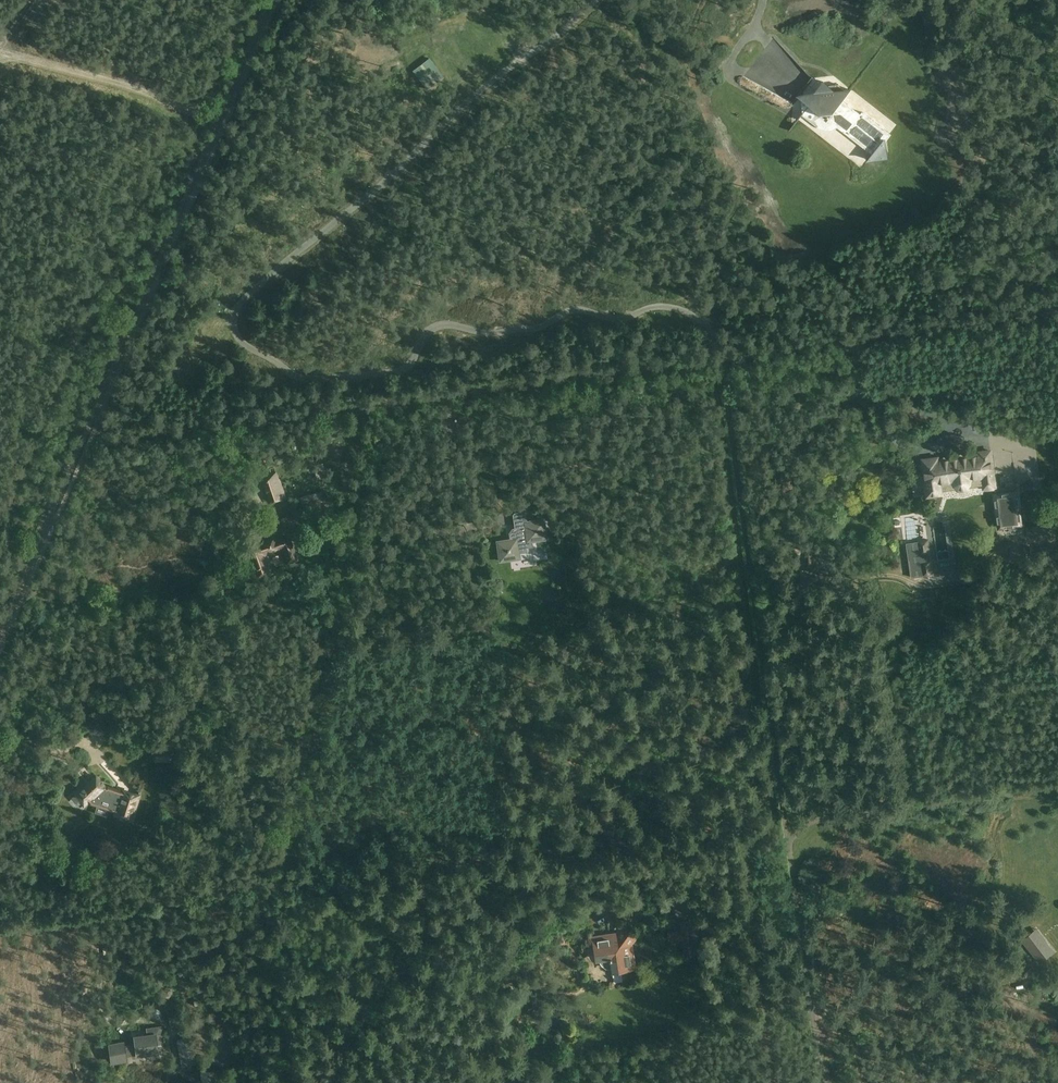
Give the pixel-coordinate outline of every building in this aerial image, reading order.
[(888,10),(881,14),(886,24),(894,21),(888,10)] [(444,76),(429,57),(413,70),(427,89),(444,76)] [(869,154),(888,129),(826,82),(807,107),(869,154)] [(939,455),(920,457),(926,497),(944,495),(944,490),(955,489),(957,491),(963,492),(969,490),(971,487),(982,485),(983,489),(998,488),(992,449),(976,451),(977,453),(955,456),(955,454),(940,456),(939,455)] [(263,477),(271,502),(285,497),(279,478),(275,480),(273,474),(263,477)] [(1017,492),(995,494),(1000,528),(1021,525),(1017,492)] [(322,497),(308,500),(313,519),(327,515),(322,497)] [(532,540),(546,538),(544,519),(526,521),(524,511),(524,510),(514,512),(516,528),(513,529),(510,532),(511,539),(497,541),(500,560),(520,557),(519,552),(527,551),(527,547),(533,546),(532,540)] [(277,516),(267,520),(272,534),(283,530),(277,516)] [(282,547),(288,562),(298,558),(288,533),(275,537),(275,536),(260,541),(265,554),(279,549),(279,548),(282,547)] [(919,542),(907,543),(912,577),(933,574),(931,560),(930,561),(930,559),(929,553),(930,553),(928,539),(919,541),(919,542)] [(155,746),(155,762),(170,762),(171,747),(155,746)] [(109,765),(103,770),(117,783),(122,778),(109,765)] [(95,776),(80,790),(79,789),(74,793),(76,794),(74,795),(83,805),(89,800),(91,802),(116,810),(115,813),(131,818),(139,794),(122,789),(122,790),(107,786),(106,787),(95,776)] [(695,955),(690,920),(680,921),(681,930),(667,932),(668,942),(682,940),(684,956),(695,955)] [(595,936),(598,958),(613,956),(615,969),(634,966),(630,944),(636,936),(622,926),(617,933),(595,936)] [(161,993),(168,998),(176,987),(169,982),(161,993)] [(171,1026),(182,1025),(180,1009),(169,1011),(171,1026)] [(125,1055),(156,1051),(155,1043),(161,1042),(160,1027),(148,1029),(149,1035),(136,1037),(137,1044),(124,1045),(123,1043),(110,1044),(112,1061),(125,1060),(125,1055)] [(183,1066),(191,1065),(196,1064),(191,1037),(189,1037),(177,1040),(183,1066)]
